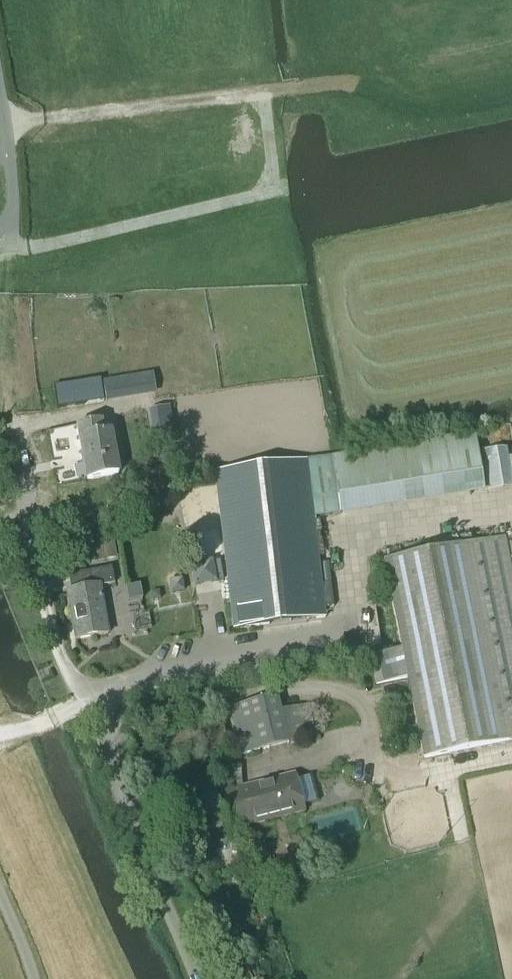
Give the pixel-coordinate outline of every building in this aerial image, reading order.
[(152,374),(101,383),(105,402),(155,395),(152,374)] [(53,386),(53,390),(56,408),(86,403),(83,382),(53,386)] [(155,448),(175,445),(168,406),(148,409),(155,448)] [(84,479),(117,473),(107,420),(76,426),(78,437),(76,437),(84,479)] [(312,518),(482,487),(474,435),(305,462),(215,472),(233,630),(324,619),(312,518)] [(483,454),(489,488),(510,484),(505,451),(483,454)] [(511,740),(511,580),(502,534),(382,559),(424,759),(511,740)] [(222,590),(218,554),(194,557),(198,593),(222,590)] [(107,635),(98,588),(113,585),(110,568),(67,576),(69,592),(65,593),(74,641),(107,635)] [(314,735),(307,703),(280,710),(276,695),(229,707),(241,754),(288,743),(287,742),(314,735)] [(224,832),(303,812),(302,806),(318,802),(311,776),(295,780),(294,774),(215,794),(211,782),(191,787),(194,800),(173,805),(183,842),(202,838),(205,850),(227,844),(224,832)]
